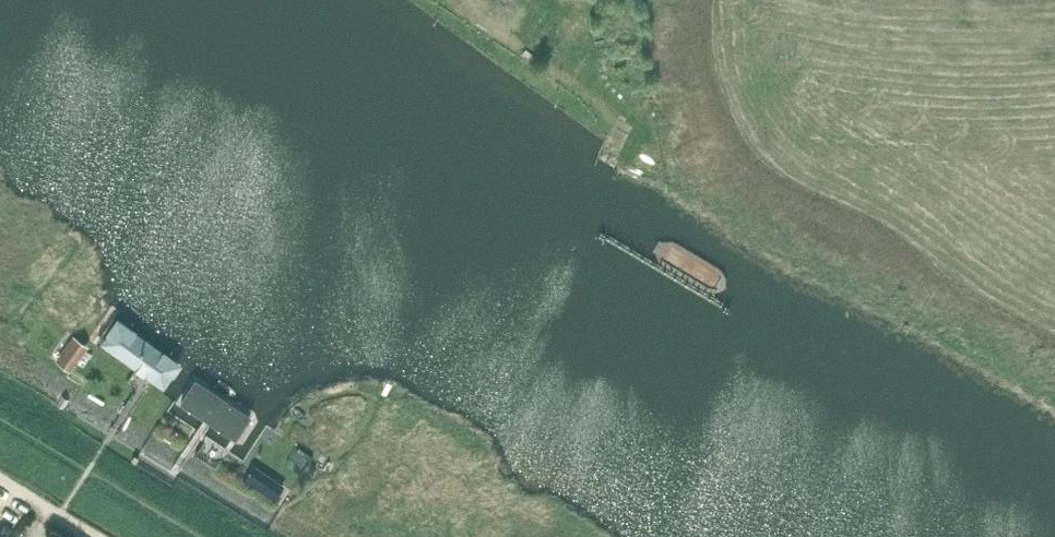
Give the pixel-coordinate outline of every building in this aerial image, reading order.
[(582,29),(580,16),(562,21),(564,32),(582,29)] [(167,389),(185,364),(115,315),(98,341),(118,355),(167,389)] [(71,371),(89,347),(76,336),(57,360),(71,371)] [(196,374),(175,404),(235,444),(242,445),(257,422),(255,413),(196,374)] [(254,468),(244,482),(273,502),(282,488),(254,468)]
